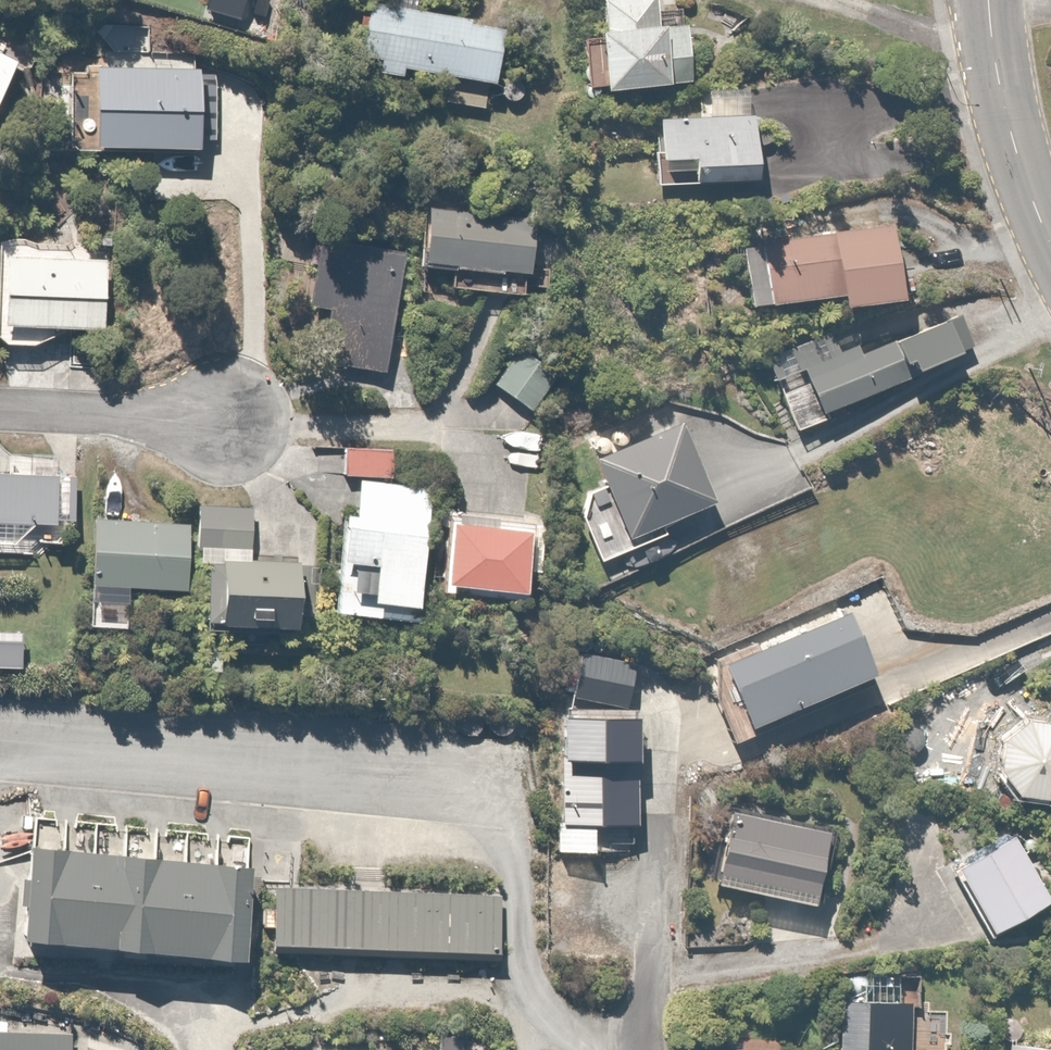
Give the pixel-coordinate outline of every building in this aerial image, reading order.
[(209,15),(241,25),(249,0),(214,0),(209,15)] [(416,70),(508,84),(516,27),(425,13),(427,0),(404,0),(404,4),(374,0),(373,0),(364,59),(389,63),(387,77),(415,81),(416,70)] [(621,95),(701,86),(695,25),(674,28),(671,0),(611,0),(621,95)] [(1,127),(33,63),(0,47),(0,126),(1,127)] [(200,67),(102,68),(103,145),(201,144),(200,67)] [(669,118),(670,164),(706,163),(707,186),(772,184),(770,115),(669,118)] [(541,213),(430,206),(426,265),(452,267),(451,293),(526,297),(527,282),(565,284),(568,236),(539,234),(541,213)] [(922,306),(912,227),(769,244),(776,304),(860,294),(862,313),(922,306)] [(388,372),(405,248),(324,237),(315,305),(341,309),(334,365),(388,372)] [(110,330),(113,258),(8,254),(5,327),(110,330)] [(964,314),(909,341),(928,379),(983,352),(964,314)] [(859,346),(776,384),(799,434),(919,378),(901,340),(864,357),(859,346)] [(554,370),(511,342),(485,381),(528,409),(554,370)] [(679,424),(602,460),(641,545),(719,508),(679,424)] [(402,447),(350,444),(349,474),(401,476),(402,447)] [(0,474),(0,526),(63,527),(64,475),(0,474)] [(442,484),(360,480),(359,514),(347,514),(341,620),(426,624),(427,609),(436,609),(442,484)] [(262,509),(209,506),(206,550),(259,553),(262,509)] [(551,524),(452,516),(445,595),(538,604),(540,578),(546,578),(551,524)] [(197,521),(103,518),(100,584),(195,587),(197,521)] [(223,563),(221,626),(311,629),(313,566),(223,563)] [(758,645),(721,662),(734,689),(724,694),(746,741),(884,679),(854,613),(762,655),(758,645)] [(639,664),(587,652),(577,691),(629,704),(639,664)] [(644,718),(576,716),(571,824),(639,827),(644,718)] [(1000,757),(1000,756),(1000,757),(1000,761),(1000,764),(1000,767),(1001,771),(1002,774),(1004,777),(1005,780),(1007,783),(1009,786),(1012,788),(1015,791),(1017,793),(1020,795),(1023,796),(1027,797),(1030,798),(1033,799),(1037,799),(1040,799),(1044,799),(1047,799),(1050,798),(1050,722),(1049,721),(1046,720),(1042,720),(1039,720),(1035,720),(1032,721),(1029,721),(1025,723),(1022,724),(1019,726),(1016,728),(1014,730),(1011,732),(1009,735),(1007,738),(1005,741),(1003,744),(1002,747),(1001,750),(1001,754),(1000,757)] [(843,832),(741,810),(727,877),(829,898),(843,832)] [(948,869),(995,943),(1050,907),(1050,892),(1010,829),(948,869)] [(264,862),(37,852),(32,953),(260,962),(264,862)] [(509,896),(283,884),(280,949),(505,961),(509,896)] [(856,982),(855,1001),(844,1001),(841,1049),(911,1049),(914,1002),(895,1001),(896,984),(856,982)] [(71,1037),(0,1034),(0,1049),(71,1049),(71,1037)] [(719,1036),(719,1049),(765,1049),(765,1036),(719,1036)] [(1013,1041),(1012,1049),(1050,1049),(1050,1044),(1013,1041)]
